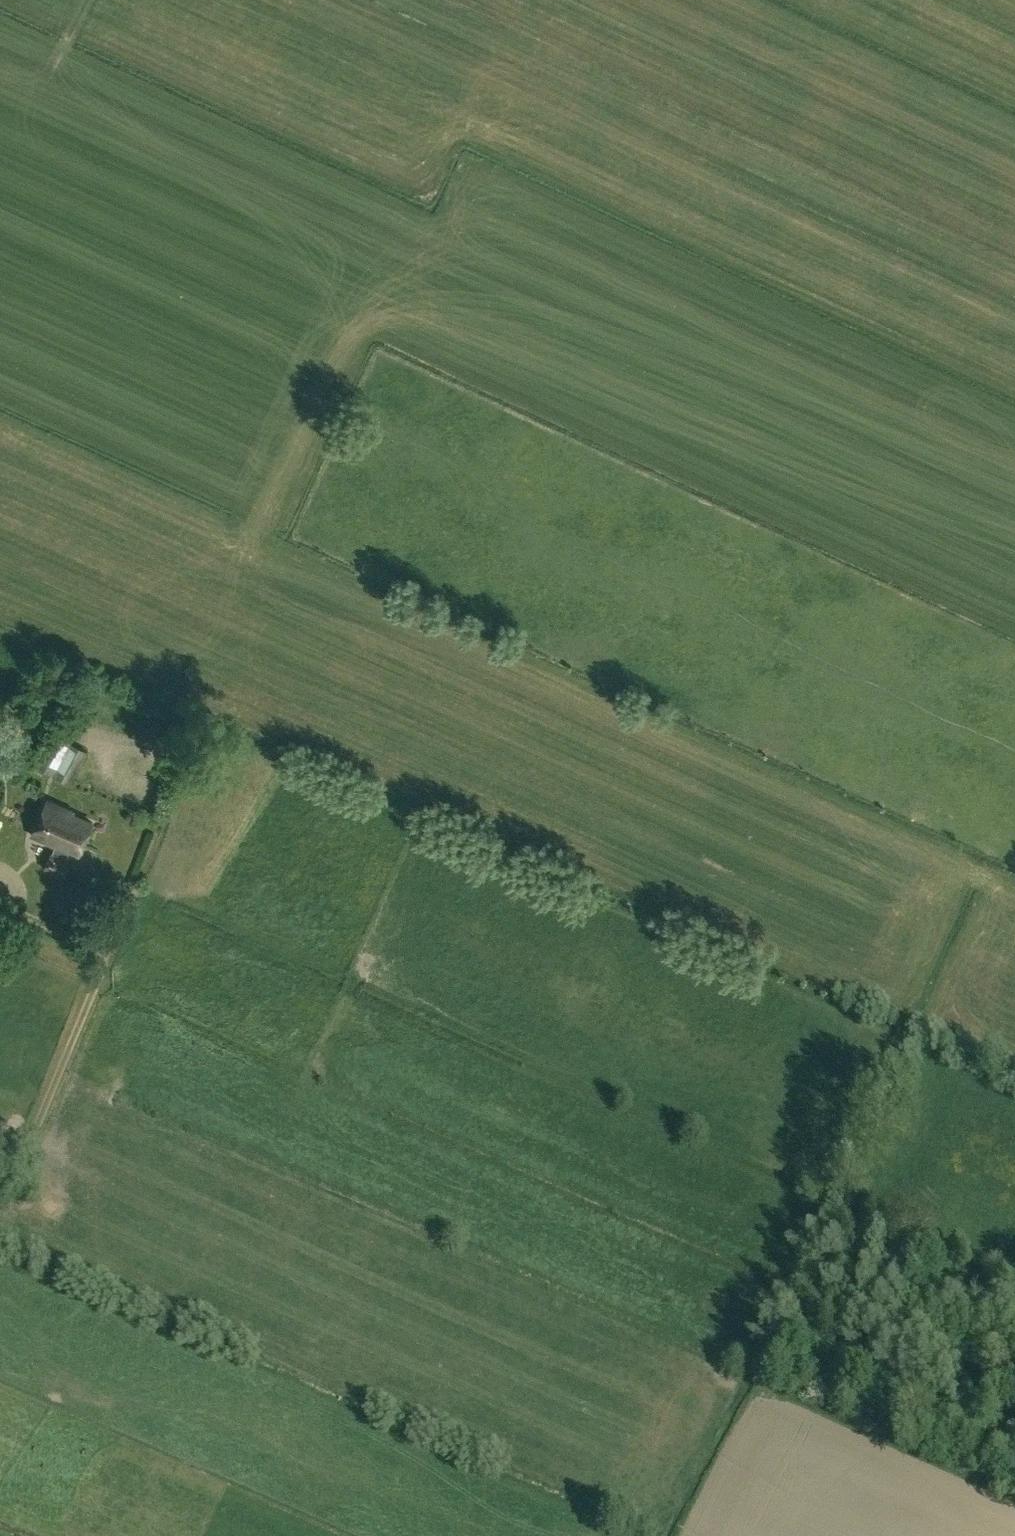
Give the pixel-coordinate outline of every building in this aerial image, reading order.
[(35,764),(70,783),(88,750),(53,731),(35,764)] [(50,850),(42,868),(64,877),(71,860),(66,858),(70,849),(78,852),(92,821),(72,812),(73,809),(48,798),(32,834),(55,844),(52,851),(50,850)]
